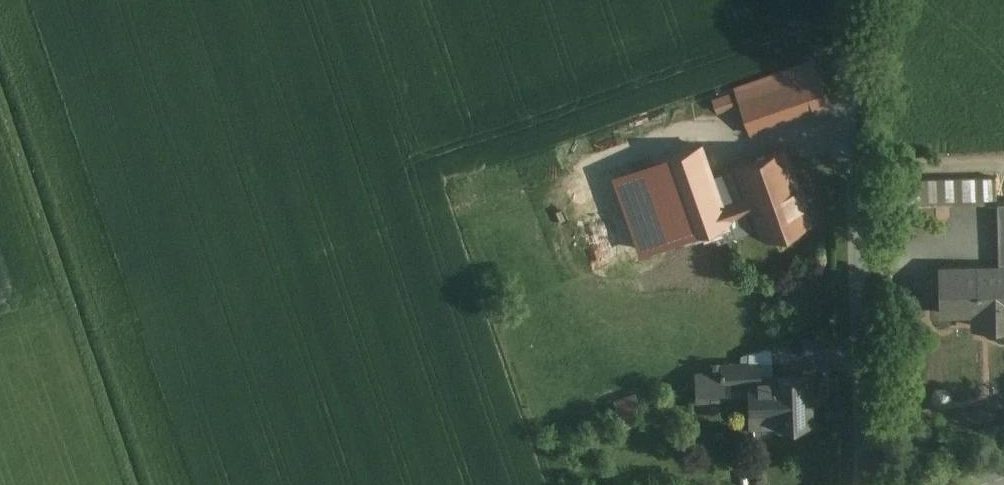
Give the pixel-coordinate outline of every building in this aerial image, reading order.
[(812,109),(796,63),(714,91),(729,137),(812,109)] [(751,213),(745,193),(721,201),(703,145),(647,163),(672,238),(751,213)] [(745,193),(751,213),(758,238),(810,221),(787,149),(736,165),(745,193)] [(996,177),(903,180),(904,205),(997,203),(997,202),(996,177)] [(630,184),(592,197),(610,251),(652,236),(646,218),(642,219),(630,184)] [(941,267),(942,312),(996,311),(996,324),(1003,324),(1003,266),(998,266),(941,267)] [(832,356),(835,337),(807,333),(804,352),(832,356)] [(814,424),(813,375),(761,376),(761,362),(720,362),(720,370),(696,370),(697,403),(747,402),(748,425),(814,424)] [(615,396),(625,425),(646,418),(637,389),(615,396)]
